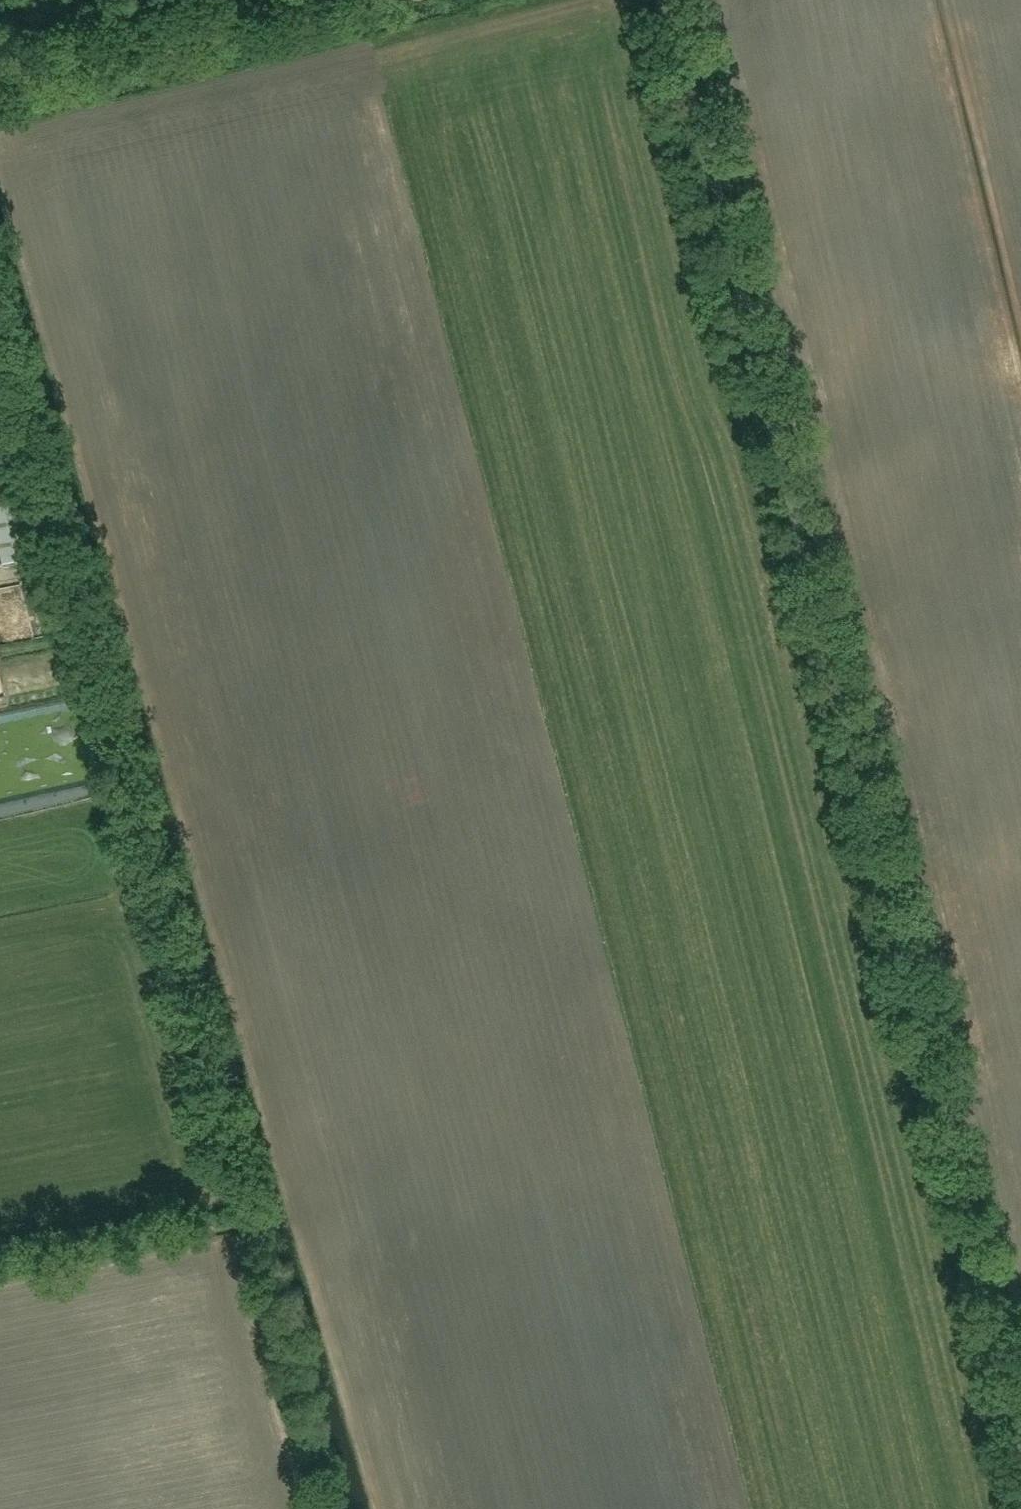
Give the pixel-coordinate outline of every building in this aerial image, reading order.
[(30,555),(44,552),(25,471),(0,477),(0,551),(2,562),(30,555)]
